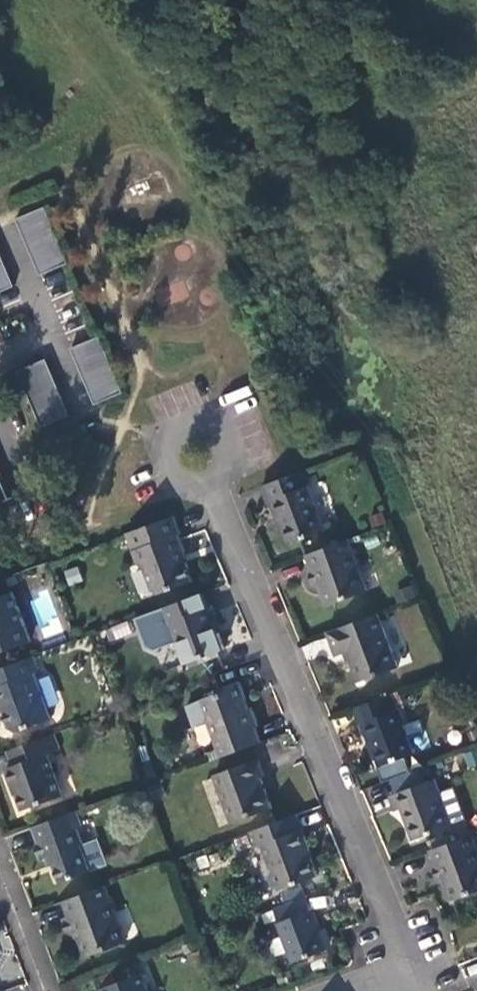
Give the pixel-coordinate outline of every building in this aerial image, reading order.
[(46,207),(18,218),(41,275),(70,262),(46,207)] [(16,285),(0,248),(0,292),(16,285)] [(72,348),(96,404),(124,392),(101,336),(72,348)] [(19,370),(43,427),(71,415),(47,358),(19,370)] [(11,499),(15,497),(0,463),(0,503),(11,499)] [(324,531),(303,471),(263,485),(268,500),(271,500),(276,516),(278,515),(290,543),(324,531)] [(181,533),(174,516),(128,533),(139,563),(145,566),(154,589),(161,592),(193,580),(183,552),(185,551),(179,533),(181,533)] [(366,592),(349,540),(304,556),(309,570),(311,569),(317,585),(321,584),(329,605),(366,592)] [(11,591),(0,595),(0,651),(29,641),(11,591)] [(208,608),(202,593),(157,609),(135,618),(146,647),(154,650),(177,642),(185,663),(223,650),(213,624),(217,623),(211,607),(208,608)] [(401,670),(380,615),(329,633),(338,657),(349,653),(362,683),(401,670)] [(33,655),(0,668),(0,705),(11,729),(16,731),(51,718),(35,676),(38,667),(33,655)] [(206,719),(222,758),(261,744),(255,729),(258,728),(251,709),(248,709),(238,683),(220,690),(221,693),(203,700),(210,717),(206,719)] [(396,707),(392,695),(355,708),(361,722),(363,722),(370,739),(372,739),(382,764),(417,752),(400,706),(396,707)] [(60,749),(55,734),(8,751),(14,766),(6,769),(12,786),(14,786),(24,810),(62,796),(47,754),(60,749)] [(463,751),(467,767),(476,765),(476,747),(463,751)] [(260,762),(217,777),(234,823),(271,812),(260,780),(265,778),(260,762)] [(451,829),(435,781),(390,798),(395,813),(402,811),(415,842),(451,829)] [(77,811),(32,828),(37,842),(33,844),(39,860),(47,857),(50,865),(54,864),(60,881),(89,870),(105,864),(96,838),(83,844),(77,827),(82,825),(77,811)] [(309,849),(298,815),(250,833),(256,849),(263,847),(272,870),(270,875),(275,887),(279,888),(280,891),(317,877),(307,850),(309,849)] [(471,837),(430,852),(436,865),(433,867),(438,882),(443,881),(451,902),(476,893),(476,855),(471,837)] [(126,942),(107,886),(66,900),(71,915),(64,917),(70,935),(84,931),(92,954),(126,942)] [(326,951),(308,896),(274,909),(294,963),(326,951)] [(99,989),(100,990),(148,990),(142,974),(99,989)]
